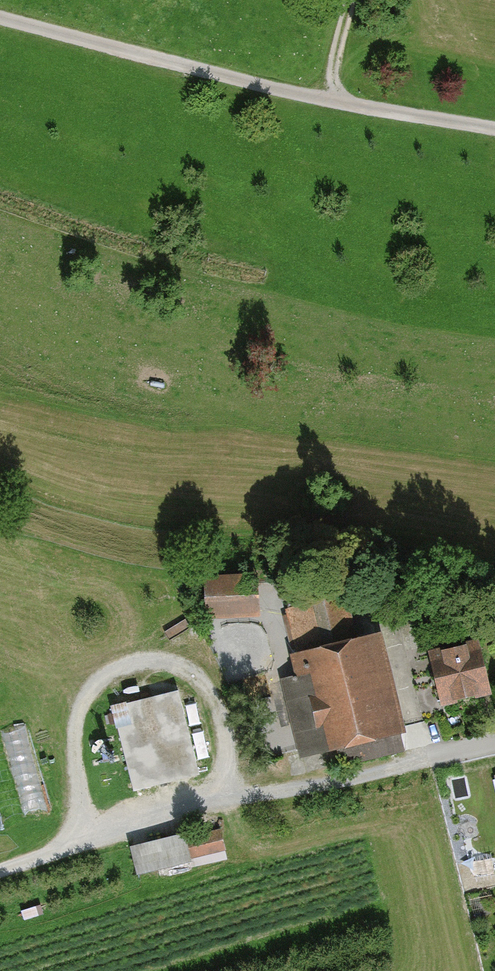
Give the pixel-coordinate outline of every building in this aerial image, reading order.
[(258,572),(204,574),(206,616),(259,615),(258,572)] [(346,600),(286,611),(299,676),(285,679),(300,757),(403,737),(383,634),(353,639),(346,600)] [(433,650),(444,704),(494,693),(494,689),(485,639),(433,650)] [(181,683),(113,699),(135,790),(202,774),(181,683)] [(9,728),(21,812),(43,809),(31,725),(9,728)] [(188,832),(130,846),(137,872),(223,851),(218,832),(190,838),(188,832)]
